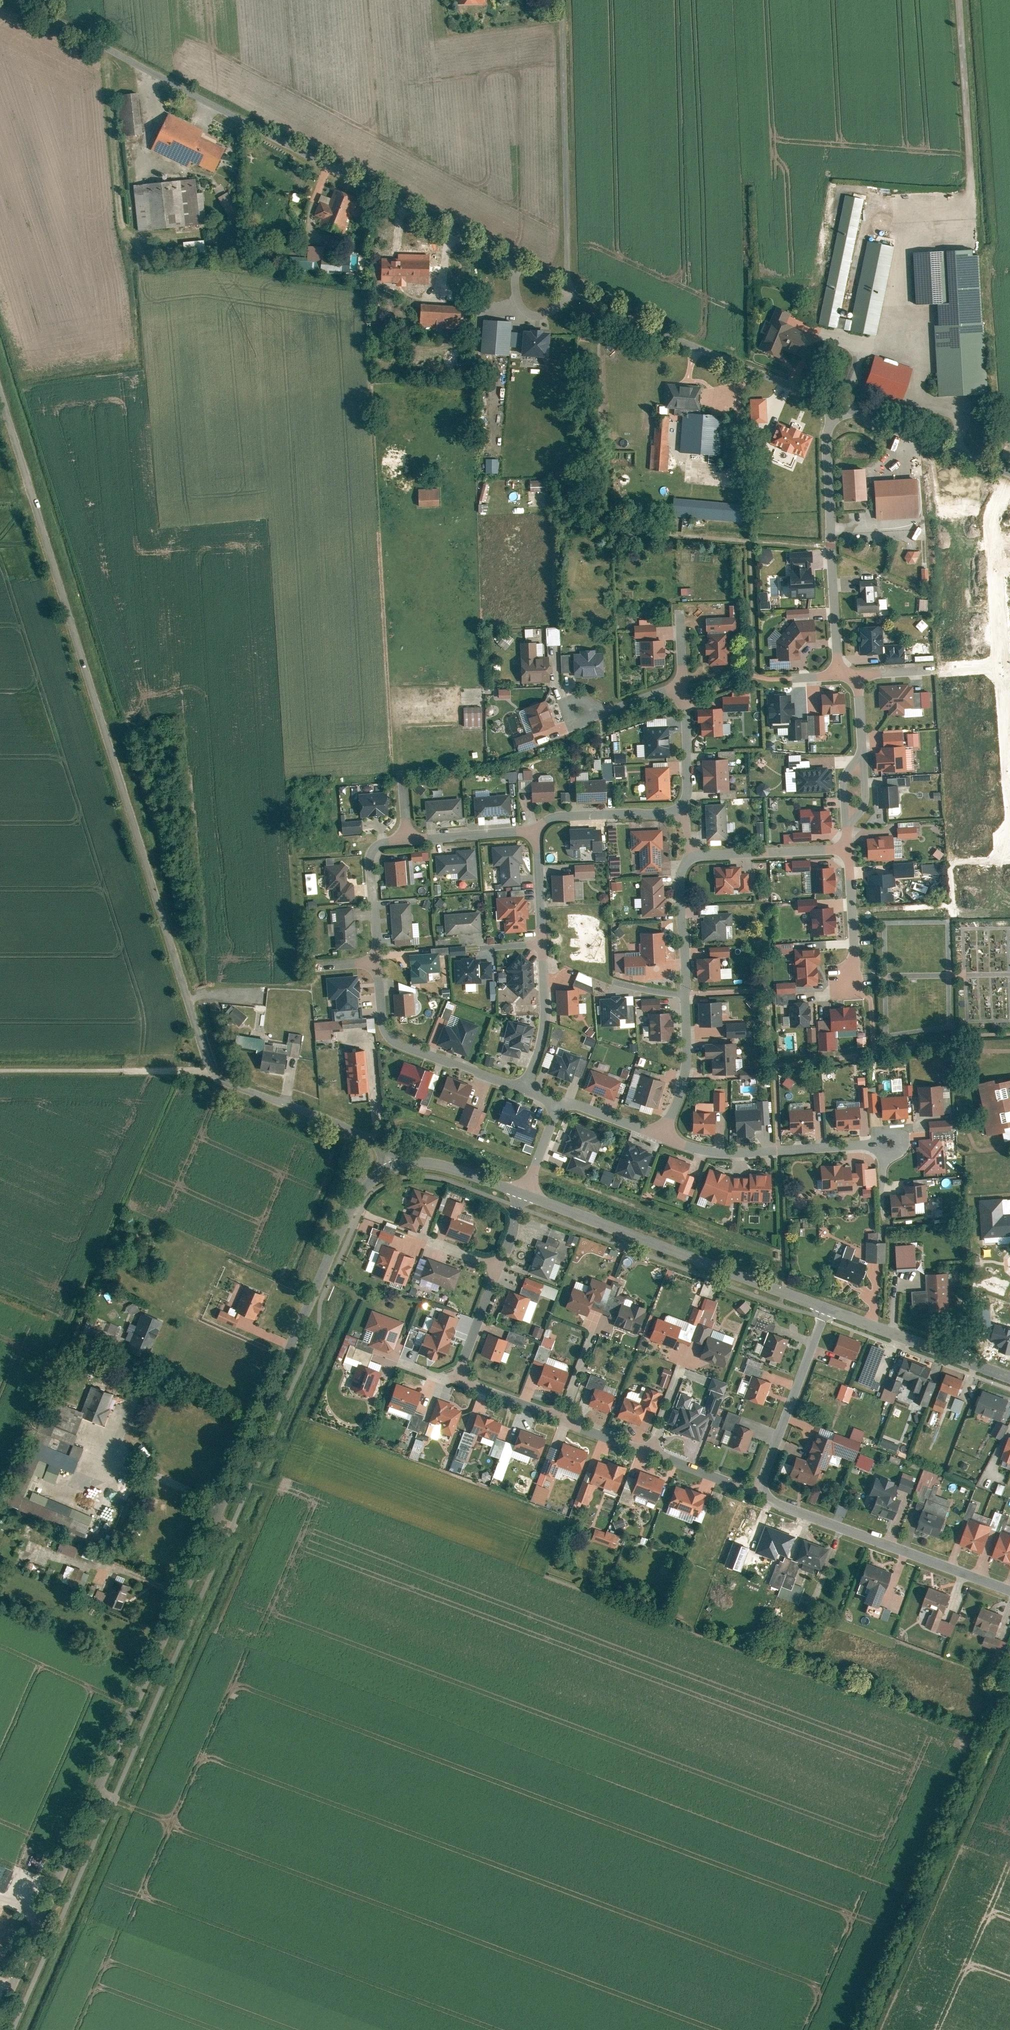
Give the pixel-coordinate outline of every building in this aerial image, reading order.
[(121,138),(141,136),(137,94),(117,96),(121,138)] [(202,131),(169,115),(151,151),(188,169),(191,164),(212,174),(224,150),(199,138),(202,131)] [(302,170),(297,167),(294,172),(299,175),(302,170)] [(196,195),(195,180),(133,187),(138,232),(205,225),(202,194),(196,195)] [(339,236),(351,208),(355,209),(358,201),(354,200),(355,199),(334,190),(328,206),(320,202),(314,216),(322,220),(318,227),(339,236)] [(857,194),(838,191),(809,329),(828,333),(830,324),(857,194)] [(217,199),(228,216),(237,210),(226,193),(217,199)] [(885,243),(860,237),(841,326),(857,329),(867,331),(885,243)] [(203,241),(182,244),(184,256),(205,254),(203,241)] [(969,246),(906,250),(910,300),(923,299),(929,395),(979,391),(969,246)] [(320,250),(307,249),(306,260),(305,270),(319,271),(320,250)] [(382,263),(382,282),(396,282),(396,287),(405,287),(405,282),(417,282),(417,285),(428,285),(428,257),(401,257),(401,263),(382,263)] [(291,269),(305,270),(306,260),(291,258),(291,269)] [(344,267),(321,266),(320,274),(343,275),(344,267)] [(460,309),(420,306),(419,327),(459,330),(460,309)] [(781,311),(770,306),(753,351),(771,358),(776,345),(799,354),(807,334),(777,322),(781,311)] [(508,357),(510,323),(483,321),(481,356),(508,357)] [(830,324),(828,333),(856,338),(857,329),(841,326),(830,324)] [(455,334),(442,333),(441,344),(454,345),(455,334)] [(548,335),(522,333),(521,359),(547,360),(548,335)] [(904,364),(866,351),(855,386),(893,399),(904,364)] [(667,385),(665,409),(699,412),(700,387),(667,385)] [(766,399),(750,399),(751,423),(767,423),(766,399)] [(682,414),(680,454),(718,457),(721,417),(682,414)] [(649,470),(667,472),(669,448),(666,447),(669,418),(655,417),(653,446),(651,446),(649,470)] [(813,437),(777,422),(768,444),(803,459),(813,437)] [(486,459),(486,473),(499,473),(499,459),(486,459)] [(577,463),(567,462),(565,471),(576,472),(577,463)] [(916,480),(874,483),(874,489),(865,489),(864,471),(841,473),(843,504),(867,502),(866,498),(874,498),(875,521),(919,518),(916,480)] [(543,482),(529,482),(529,493),(544,493),(543,482)] [(478,502),(483,503),(488,487),(483,485),(478,502)] [(438,490),(418,491),(419,508),(438,508),(438,490)] [(520,493),(508,493),(509,503),(521,502),(520,493)] [(742,506),(673,500),(671,517),(741,523),(742,506)] [(488,505),(478,506),(479,513),(488,513),(488,505)] [(771,552),(763,550),(757,556),(759,564),(767,566),(773,560),(771,552)] [(914,553),(907,553),(904,559),(908,565),(914,565),(918,559),(914,553)] [(810,555),(788,556),(789,574),(786,575),(787,600),(814,599),(813,573),(809,573),(808,564),(811,564),(810,555)] [(856,598),(856,615),(878,614),(876,582),(859,583),(860,598),(856,598)] [(758,594),(760,611),(771,610),(770,603),(768,603),(767,593),(758,594)] [(779,596),(770,597),(771,605),(780,604),(779,596)] [(740,607),(729,607),(729,618),(740,618),(740,607)] [(808,611),(785,612),(786,621),(808,620),(808,611)] [(737,618),(706,619),(706,633),(737,632),(737,618)] [(776,643),(776,661),(789,660),(799,660),(798,652),(805,644),(813,644),(812,623),(793,623),(776,643)] [(639,627),(634,627),(634,641),(655,640),(655,627),(650,627),(639,627)] [(882,628),(858,629),(859,657),(883,656),(882,628)] [(546,647),(560,647),(559,629),(546,630),(546,647)] [(507,637),(500,632),(495,638),(502,644),(507,637)] [(708,667),(728,666),(727,656),(730,656),(730,644),(727,644),(726,635),(707,635),(707,645),(705,645),(705,657),(708,657),(708,667)] [(640,668),(665,667),(664,642),(639,643),(640,668)] [(520,645),(521,686),(549,685),(549,658),(536,658),(536,644),(520,645)] [(904,647),(884,648),(885,666),(904,665),(904,647)] [(602,654),(595,654),(595,651),(579,652),(579,655),(573,655),(573,662),(574,674),(574,679),(603,678),(602,654)] [(561,674),(574,674),(573,662),(570,662),(570,656),(560,656),(561,674)] [(776,661),(770,661),(770,670),(790,669),(789,660),(776,661)] [(912,687),(879,689),(880,712),(889,711),(889,717),(904,716),(904,710),(913,710),(912,694),(912,687)] [(516,691),(495,692),(496,700),(516,699),(516,691)] [(912,694),(913,710),(921,709),(920,694),(912,694)] [(844,695),(820,696),(821,716),(845,715),(844,695)] [(800,721),(790,721),(790,717),(794,717),(793,707),(789,707),(789,697),(768,697),(769,729),(787,729),(788,742),(801,742),(801,741),(800,724),(800,721)] [(732,699),(722,699),(723,713),(748,712),(748,698),(732,699)] [(524,710),(533,736),(554,728),(545,702),(524,710)] [(481,708),(463,709),(464,729),(482,728),(481,708)] [(704,739),(723,738),(722,710),(703,711),(704,739)] [(824,717),(807,718),(808,737),(824,736),(824,717)] [(645,760),(669,759),(668,728),(643,729),(645,760)] [(531,734),(513,741),(518,754),(536,748),(531,734)] [(918,734),(907,735),(908,749),(918,748),(918,734)] [(901,735),(882,736),(883,750),(902,749),(901,735)] [(904,749),(879,751),(879,757),(876,757),(877,774),(906,773),(904,749)] [(734,753),(717,753),(718,761),(734,760),(734,753)] [(623,755),(614,756),(615,764),(623,763),(623,755)] [(720,793),(720,801),(736,800),(736,791),(729,792),(728,761),(702,762),(703,794),(720,793)] [(602,779),(611,779),(611,765),(602,765),(602,779)] [(624,767),(614,767),(615,778),(625,777),(624,767)] [(645,770),(646,801),(670,800),(668,769),(645,770)] [(826,771),(794,773),(796,795),(827,793),(827,790),(832,790),(830,774),(826,774),(826,771)] [(523,782),(532,781),(531,772),(522,773),(523,782)] [(508,782),(516,782),(516,773),(507,773),(508,782)] [(531,788),(532,804),(554,802),(553,779),(550,776),(540,777),(538,780),(538,787),(531,788)] [(910,787),(910,779),(887,781),(887,788),(910,787)] [(575,784),(576,806),(605,804),(604,782),(575,784)] [(758,795),(770,794),(769,783),(757,784),(758,795)] [(418,784),(412,790),(420,797),(425,791),(418,784)] [(896,788),(877,789),(878,810),(897,809),(896,788)] [(561,804),(570,803),(569,794),(560,795),(561,804)] [(358,799),(360,819),(388,816),(387,796),(358,799)] [(509,796),(474,798),(475,819),(510,816),(509,796)] [(460,800),(425,803),(426,823),(462,820),(460,800)] [(706,842),(727,841),(727,833),(736,832),(735,823),(726,823),(726,805),(705,806),(706,842)] [(811,835),(830,834),(829,810),(799,812),(800,825),(810,824),(811,835)] [(361,821),(341,823),(342,836),(362,834),(361,821)] [(601,836),(593,837),(592,824),(569,826),(571,850),(592,849),(592,854),(602,853),(601,836)] [(916,830),(896,831),(897,841),(916,840),(916,830)] [(661,831),(630,832),(631,852),(639,852),(639,874),(661,873),(660,851),(662,851),(661,831)] [(893,839),(866,841),(867,862),(894,860),(893,839)] [(520,846),(491,848),(493,867),(499,867),(501,888),(520,886),(519,865),(521,865),(520,846)] [(437,876),(457,874),(458,881),(477,880),(474,851),(455,852),(456,855),(435,857),(437,876)] [(944,855),(937,851),(932,857),(939,862),(944,855)] [(428,853),(410,855),(411,862),(428,861),(428,853)] [(595,855),(595,863),(606,863),(605,854),(595,855)] [(619,858),(609,858),(609,866),(619,866),(619,858)] [(412,862),(384,864),(386,888),(414,886),(412,862)] [(809,863),(791,864),(792,874),(809,873),(809,863)] [(922,864),(922,873),(940,872),(939,863),(922,864)] [(326,890),(333,890),(334,904),(354,902),(352,884),(347,885),(345,865),(323,867),(326,890)] [(594,866),(574,867),(575,879),(594,878),(594,866)] [(913,866),(892,867),(893,880),(913,878),(913,866)] [(748,876),(741,876),(741,868),(714,869),(715,895),(733,895),(733,889),(738,889),(738,893),(748,893),(748,876)] [(619,869),(610,869),(610,878),(619,877),(619,869)] [(833,869),(810,870),(811,895),(834,894),(833,869)] [(892,874),(868,876),(868,888),(866,888),(866,905),(893,904),(892,874)] [(552,903),(574,902),(573,883),(573,876),(551,877),(552,903)] [(640,878),(642,918),(667,917),(666,900),(663,900),(662,877),(640,878)] [(583,883),(573,883),(574,902),(583,901),(583,883)] [(510,898),(495,900),(497,921),(503,921),(504,935),(526,933),(525,921),(528,920),(527,902),(524,903),(523,897),(510,898)] [(435,906),(440,909),(444,903),(439,900),(435,906)] [(422,909),(428,911),(430,903),(424,901),(422,909)] [(817,903),(797,904),(797,914),(809,913),(810,938),(834,937),(833,909),(817,910),(817,903)] [(392,942),(413,940),(410,904),(390,906),(392,942)] [(717,906),(698,907),(698,918),(701,918),(702,943),(726,942),(725,928),(732,927),(731,916),(717,916),(717,906)] [(335,951),(357,950),(354,921),(353,921),(352,909),(335,911),(336,923),(333,923),(335,951)] [(480,913),(444,916),(445,936),(481,934),(480,913)] [(624,935),(619,928),(614,933),(619,939),(624,935)] [(645,977),(644,964),(665,963),(664,934),(640,935),(641,962),(624,963),(624,977),(645,977)] [(792,945),(775,946),(775,956),(792,955),(792,945)] [(729,958),(729,948),(710,949),(710,959),(729,958)] [(430,950),(431,955),(408,957),(411,986),(427,984),(426,975),(440,974),(439,957),(448,957),(447,949),(430,950)] [(614,954),(615,973),(624,973),(623,962),(639,961),(639,953),(614,954)] [(819,953),(793,955),(795,989),(817,987),(817,974),(815,974),(814,967),(820,966),(819,953)] [(520,955),(505,971),(510,977),(511,980),(506,986),(523,1000),(534,988),(533,967),(520,955)] [(719,959),(696,960),(697,984),(720,983),(719,959)] [(454,961),(455,986),(481,985),(480,981),(480,962),(480,960),(454,961)] [(480,962),(480,981),(491,981),(491,962),(480,962)] [(578,974),(572,987),(592,997),(591,979),(578,974)] [(357,977),(326,980),(327,1002),(335,1001),(336,1011),(331,1011),(332,1022),(362,1020),(361,1008),(358,1009),(357,999),(359,999),(357,977)] [(775,985),(775,996),(794,995),(793,984),(775,985)] [(557,1017),(578,1016),(578,1005),(577,991),(556,992),(557,1017)] [(395,1018),(415,1016),(412,994),(392,997),(395,1018)] [(794,995),(775,996),(776,1006),(788,1005),(795,1005),(794,995)] [(634,1007),(626,1007),(625,1000),(599,1001),(601,1028),(619,1028),(619,1021),(626,1021),(626,1025),(635,1024),(634,1007)] [(649,1042),(672,1041),(671,1014),(656,1015),(656,1012),(659,1012),(658,1000),(640,1001),(641,1013),(648,1012),(649,1042)] [(507,1003),(501,1008),(508,1014),(513,1008),(507,1003)] [(441,1019),(448,1022),(454,1007),(447,1004),(441,1019)] [(721,1004),(698,1005),(699,1029),(722,1028),(721,1004)] [(795,1005),(788,1005),(790,1029),(809,1028),(808,1004),(795,1005)] [(578,1005),(578,1016),(586,1015),(586,1005),(578,1005)] [(246,1018),(235,1009),(227,1019),(238,1028),(246,1018)] [(854,1009),(829,1011),(830,1033),(840,1032),(840,1040),(855,1039),(854,1031),(855,1031),(854,1009)] [(459,1020),(457,1026),(450,1029),(443,1026),(436,1047),(467,1058),(478,1027),(459,1020)] [(519,1061),(521,1053),(528,1055),(530,1046),(534,1027),(508,1021),(504,1040),(505,1040),(504,1046),(503,1045),(501,1056),(519,1061)] [(340,1022),(313,1024),(315,1042),(342,1039),(340,1022)] [(817,1023),(818,1033),(830,1032),(829,1022),(817,1023)] [(744,1028),(725,1029),(726,1040),(745,1039),(744,1028)] [(594,1034),(589,1029),(585,1034),(590,1038),(594,1034)] [(815,1030),(806,1030),(807,1044),(816,1043),(815,1030)] [(833,1033),(817,1034),(819,1053),(834,1052),(833,1033)] [(302,1037),(289,1034),(285,1057),(299,1059),(302,1037)] [(264,1041),(235,1037),(233,1048),(263,1052),(264,1041)] [(595,1042),(586,1038),(583,1045),(592,1049),(595,1042)] [(736,1046),(704,1047),(705,1060),(711,1060),(711,1077),(735,1076),(734,1060),(737,1060),(736,1046)] [(262,1056),(271,1057),(273,1048),(264,1047),(262,1056)] [(345,1052),(347,1072),(366,1070),(364,1050),(345,1052)] [(547,1075),(571,1084),(574,1077),(580,1060),(580,1059),(563,1053),(561,1059),(554,1056),(554,1058),(549,1071),(547,1075)] [(541,1068),(549,1071),(554,1058),(546,1055),(541,1068)] [(262,1056),(259,1072),(283,1076),(286,1060),(262,1056)] [(484,1068),(492,1069),(494,1059),(486,1057),(484,1068)] [(586,1063),(580,1060),(574,1077),(580,1079),(586,1063)] [(405,1095),(424,1101),(434,1074),(415,1067),(414,1070),(403,1066),(397,1083),(408,1087),(405,1095)] [(349,1095),(368,1094),(366,1070),(347,1072),(349,1095)] [(620,1078),(626,1080),(629,1072),(623,1070),(620,1078)] [(758,1071),(739,1072),(739,1080),(759,1079),(758,1071)] [(621,1083),(590,1072),(583,1091),(614,1102),(621,1083)] [(632,1101),(640,1077),(634,1075),(626,1099),(632,1101)] [(632,1103),(657,1111),(665,1083),(641,1076),(640,1077),(632,1101),(632,1103)] [(447,1078),(439,1100),(463,1109),(471,1088),(447,1078)] [(794,1083),(787,1078),(782,1085),(788,1090),(794,1083)] [(892,1093),(902,1093),(901,1080),(891,1080),(892,1093)] [(988,1139),(1007,1135),(1006,1131),(1009,1130),(1009,1085),(997,1088),(996,1083),(978,1087),(988,1139)] [(920,1118),(944,1116),(942,1088),(917,1090),(920,1118)] [(859,1110),(868,1109),(866,1089),(858,1090),(859,1110)] [(724,1094),(714,1094),(713,1113),(724,1113),(724,1094)] [(823,1094),(813,1095),(814,1113),(825,1113),(823,1094)] [(868,1114),(876,1114),(875,1095),(867,1095),(868,1114)] [(907,1098),(880,1100),(882,1122),(908,1120),(907,1098)] [(531,1113),(505,1103),(498,1122),(517,1130),(513,1139),(531,1146),(537,1132),(526,1127),(531,1113)] [(757,1104),(757,1111),(734,1113),(736,1140),(754,1138),(753,1132),(761,1132),(761,1127),(770,1126),(768,1103),(757,1104)] [(421,1104),(419,1112),(429,1115),(432,1108),(421,1104)] [(695,1114),(692,1114),(692,1135),(714,1135),(715,1114),(713,1114),(713,1105),(695,1105),(695,1114)] [(459,1125),(474,1130),(481,1112),(466,1107),(459,1125)] [(835,1111),(836,1132),(860,1130),(858,1110),(835,1111)] [(811,1113),(788,1115),(789,1134),(813,1132),(811,1113)] [(950,1122),(928,1123),(929,1134),(948,1133),(950,1132),(950,1122)] [(562,1155),(571,1159),(567,1172),(584,1179),(590,1164),(588,1163),(592,1153),(597,1155),(603,1140),(598,1138),(599,1135),(574,1125),(562,1155)] [(948,1133),(929,1134),(929,1141),(918,1142),(919,1149),(916,1149),(918,1172),(924,1171),(924,1176),(946,1174),(944,1147),(940,1147),(940,1143),(948,1142),(948,1133)] [(652,1155),(624,1145),(614,1175),(632,1181),(634,1175),(643,1178),(652,1155)] [(533,1149),(525,1146),(522,1152),(531,1155),(533,1149)] [(351,1174),(360,1174),(359,1159),(351,1159),(351,1174)] [(668,1159),(664,1171),(658,1170),(654,1181),(664,1184),(667,1175),(682,1180),(679,1188),(694,1194),(696,1187),(691,1185),(695,1175),(687,1172),(689,1167),(668,1159)] [(852,1193),(851,1184),(856,1184),(857,1187),(865,1187),(866,1189),(876,1188),(875,1169),(868,1170),(867,1164),(855,1165),(856,1175),(851,1175),(851,1169),(842,1169),(842,1166),(820,1167),(821,1192),(837,1191),(837,1194),(852,1193)] [(724,1207),(731,1207),(731,1203),(741,1201),(740,1178),(731,1178),(709,1169),(698,1197),(724,1207)] [(614,1175),(604,1171),(600,1183),(610,1187),(614,1175)] [(770,1178),(740,1178),(741,1201),(770,1200),(770,1178)] [(611,1188),(618,1190),(620,1183),(614,1181),(611,1188)] [(915,1217),(914,1204),(926,1203),(925,1186),(903,1187),(903,1196),(889,1196),(891,1219),(915,1217)] [(438,1200),(413,1191),(406,1210),(411,1212),(410,1217),(403,1214),(398,1228),(415,1234),(418,1225),(423,1227),(427,1217),(431,1219),(438,1200)] [(870,1191),(862,1192),(863,1199),(871,1198),(870,1191)] [(981,1199),(983,1238),(985,1238),(986,1242),(1009,1241),(1009,1198),(981,1199)] [(447,1200),(442,1214),(472,1225),(474,1220),(460,1215),(464,1206),(447,1200)] [(451,1222),(445,1238),(467,1247),(473,1231),(451,1222)] [(383,1232),(394,1237),(396,1231),(385,1227),(383,1232)] [(380,1249),(383,1242),(391,1245),(394,1237),(383,1232),(381,1232),(373,1230),(367,1245),(380,1249)] [(568,1242),(576,1245),(579,1236),(570,1234),(568,1242)] [(865,1264),(885,1265),(885,1245),(866,1244),(865,1264)] [(415,1261),(399,1255),(400,1253),(382,1247),(371,1276),(389,1283),(389,1282),(405,1288),(415,1261)] [(527,1274),(548,1282),(558,1255),(537,1247),(527,1274)] [(831,1268),(837,1270),(835,1277),(859,1286),(866,1269),(850,1264),(855,1250),(846,1247),(842,1258),(836,1255),(831,1268)] [(896,1270),(916,1269),(915,1247),(895,1248),(896,1270)] [(412,1280),(420,1283),(419,1286),(437,1293),(440,1286),(453,1291),(460,1272),(427,1260),(427,1262),(420,1259),(412,1280)] [(925,1278),(926,1293),(911,1294),(912,1307),(928,1306),(928,1309),(951,1307),(948,1276),(925,1278)] [(558,1291),(527,1279),(523,1290),(554,1302),(558,1291)] [(634,1300),(626,1297),(622,1298),(618,1297),(622,1287),(612,1283),(610,1288),(607,1287),(605,1292),(601,1303),(594,1300),(590,1310),(608,1317),(607,1320),(616,1323),(622,1306),(630,1309),(632,1305),(634,1306),(635,1304),(634,1300)] [(585,1297),(588,1298),(587,1299),(571,1293),(565,1310),(587,1318),(590,1310),(594,1300),(601,1303),(605,1292),(589,1286),(585,1297)] [(253,1324),(265,1297),(246,1289),(235,1312),(230,1309),(227,1314),(220,1311),(215,1321),(234,1330),(239,1318),(253,1324)] [(509,1292),(500,1316),(521,1324),(530,1301),(509,1292)] [(711,1330),(714,1323),(710,1322),(717,1304),(705,1300),(700,1312),(694,1309),(688,1324),(696,1328),(698,1324),(711,1330)] [(736,1309),(743,1316),(752,1307),(745,1301),(736,1309)] [(131,1317),(140,1313),(135,1303),(126,1308),(131,1317)] [(614,1328),(638,1336),(646,1315),(644,1314),(646,1311),(632,1306),(630,1309),(622,1306),(616,1323),(614,1328)] [(774,1317),(756,1310),(751,1325),(756,1327),(755,1330),(773,1336),(777,1327),(771,1325),(774,1317)] [(372,1355),(374,1350),(391,1356),(403,1324),(371,1313),(365,1331),(373,1334),(369,1345),(357,1341),(354,1348),(372,1355)] [(432,1334),(431,1337),(426,1335),(421,1347),(418,1355),(443,1365),(451,1345),(448,1344),(457,1321),(440,1314),(436,1324),(432,1322),(428,1333),(432,1334)] [(126,1352),(146,1361),(162,1324),(141,1315),(136,1328),(129,1325),(126,1333),(128,1334),(124,1341),(129,1343),(126,1352)] [(667,1316),(664,1323),(657,1321),(649,1341),(673,1350),(676,1342),(689,1347),(696,1328),(667,1316)] [(122,1329),(110,1324),(106,1333),(118,1338),(122,1329)] [(995,1324),(988,1347),(1009,1353),(1009,1328),(995,1324)] [(709,1342),(708,1342),(712,1331),(698,1325),(691,1342),(704,1347),(699,1361),(723,1370),(731,1350),(709,1342)] [(532,1338),(539,1341),(543,1331),(535,1328),(532,1338)] [(410,1330),(403,1348),(411,1351),(418,1333),(410,1330)] [(526,1339),(509,1332),(506,1342),(523,1349),(526,1339)] [(709,1342),(731,1350),(735,1340),(712,1332),(709,1342)] [(421,1347),(426,1335),(418,1333),(414,1345),(421,1347)] [(759,1358),(779,1365),(788,1342),(768,1335),(759,1358)] [(861,1343),(840,1335),(833,1355),(853,1362),(861,1343)] [(488,1336),(480,1357),(499,1364),(507,1343),(488,1336)] [(540,1348),(550,1351),(554,1342),(543,1338),(540,1348)] [(354,1348),(349,1347),(346,1358),(368,1366),(372,1355),(354,1348)] [(534,1361),(546,1365),(550,1351),(540,1348),(539,1347),(534,1361)] [(871,1347),(857,1384),(876,1392),(879,1384),(873,1382),(885,1352),(871,1347)] [(846,1364),(831,1359),(828,1366),(843,1372),(846,1364)] [(896,1378),(909,1383),(906,1391),(917,1395),(914,1404),(928,1409),(937,1385),(929,1382),(934,1370),(904,1359),(896,1378)] [(761,1365),(748,1360),(746,1365),(759,1370),(761,1365)] [(568,1374),(545,1366),(537,1386),(560,1395),(568,1374)] [(764,1372),(746,1366),(743,1375),(761,1381),(764,1372)] [(349,1391),(372,1399),(380,1375),(358,1367),(349,1391)] [(659,1388),(666,1390),(672,1373),(664,1370),(661,1377),(663,1378),(659,1388)] [(586,1389),(593,1392),(588,1408),(608,1415),(614,1397),(603,1392),(606,1381),(590,1376),(586,1389)] [(752,1378),(743,1400),(762,1407),(771,1385),(752,1378)] [(728,1385),(712,1379),(708,1391),(724,1397),(728,1385)] [(888,1379),(881,1400),(893,1404),(901,1384),(888,1379)] [(945,1381),(941,1393),(957,1399),(961,1387),(945,1381)] [(424,1417),(414,1413),(421,1394),(397,1386),(387,1413),(410,1421),(406,1430),(417,1434),(415,1440),(423,1442),(429,1425),(422,1422),(424,1417)] [(82,1419),(101,1426),(113,1396),(91,1387),(80,1414),(84,1415),(82,1419)] [(836,1400),(848,1404),(853,1391),(841,1387),(836,1400)] [(645,1389),(639,1407),(624,1401),(617,1420),(639,1428),(645,1412),(655,1415),(662,1395),(645,1389)] [(667,1425),(674,1427),(672,1433),(700,1443),(708,1420),(714,1422),(723,1397),(711,1393),(701,1417),(699,1417),(703,1408),(693,1404),(689,1413),(687,1412),(692,1399),(681,1395),(675,1409),(680,1411),(679,1413),(673,1410),(667,1425)] [(941,1393),(937,1402),(945,1405),(949,1396),(941,1393)] [(1000,1423),(1008,1404),(984,1396),(977,1415),(1000,1423)] [(477,1398),(474,1406),(484,1409),(487,1401),(477,1398)] [(49,1401),(40,1423),(75,1438),(83,1415),(49,1401)] [(461,1413),(453,1410),(454,1407),(437,1401),(429,1424),(438,1427),(439,1424),(442,1425),(439,1433),(452,1438),(461,1413)] [(954,1411),(960,1414),(965,1404),(958,1401),(954,1411)] [(937,1402),(933,1411),(943,1415),(947,1406),(945,1405),(937,1402)] [(722,1430),(732,1434),(727,1448),(745,1455),(753,1433),(738,1427),(741,1419),(728,1414),(722,1430)] [(494,1443),(501,1425),(477,1416),(470,1434),(494,1443)] [(710,1427),(717,1430),(721,1419),(716,1417),(714,1423),(712,1423),(710,1427)] [(75,1438),(40,1423),(4,1506),(94,1545),(99,1534),(22,1501),(38,1463),(71,1477),(82,1452),(72,1448),(76,1438),(75,1438)] [(991,1437),(1001,1442),(1008,1428),(999,1423),(991,1437)] [(545,1441),(520,1431),(512,1452),(538,1461),(545,1441)] [(816,1437),(805,1466),(795,1463),(789,1479),(813,1488),(820,1471),(826,1473),(832,1456),(853,1464),(860,1446),(835,1436),(832,1443),(816,1437)] [(490,1457),(499,1460),(506,1444),(496,1440),(490,1457)] [(1009,1440),(1002,1463),(1009,1466),(1009,1440)] [(506,1444),(499,1460),(507,1463),(514,1447),(506,1444)] [(554,1480),(558,1468),(579,1476),(587,1454),(563,1445),(556,1465),(545,1461),(540,1475),(547,1477),(554,1480)] [(874,1462),(860,1456),(855,1467),(869,1473),(874,1462)] [(461,1473),(465,1462),(454,1459),(450,1469),(461,1473)] [(606,1466),(598,1463),(590,1485),(615,1495),(625,1470),(607,1463),(606,1466)] [(631,1506),(634,1497),(656,1505),(664,1482),(640,1473),(637,1482),(628,1478),(619,1501),(631,1506)] [(914,1478),(903,1474),(901,1480),(912,1484),(914,1478)] [(547,1477),(540,1475),(535,1486),(543,1489),(547,1477)] [(878,1486),(874,1485),(869,1497),(891,1505),(896,1493),(893,1492),(895,1485),(880,1480),(878,1486)] [(914,1485),(901,1481),(898,1491),(910,1495),(914,1485)] [(575,1502),(585,1506),(593,1486),(582,1482),(575,1502)] [(1002,1494),(1006,1485),(1000,1483),(997,1492),(1002,1494)] [(530,1502),(543,1507),(549,1492),(536,1487),(530,1502)] [(684,1491),(676,1488),(667,1509),(696,1520),(705,1497),(685,1489),(684,1491)] [(807,1503),(815,1506),(820,1494),(812,1491),(807,1503)] [(932,1493),(917,1531),(939,1539),(951,1500),(932,1493)] [(877,1501),(872,1515),(892,1522),(898,1508),(877,1501)] [(616,1528),(626,1525),(624,1518),(614,1521),(616,1528)] [(970,1522),(960,1548),(983,1556),(993,1530),(970,1522)] [(787,1559),(795,1539),(765,1528),(758,1548),(787,1559)] [(607,1532),(606,1534),(595,1530),(591,1542),(610,1549),(612,1544),(616,1545),(619,1537),(607,1532)] [(992,1559),(1009,1565),(1009,1536),(1002,1533),(992,1559)] [(829,1550),(803,1541),(795,1562),(821,1572),(829,1550)] [(747,1547),(733,1542),(725,1565),(739,1570),(747,1547)] [(60,1543),(56,1553),(73,1560),(78,1550),(60,1543)] [(24,1571),(30,1573),(33,1565),(27,1563),(24,1571)] [(877,1611),(891,1574),(867,1565),(858,1587),(868,1591),(862,1606),(877,1611)] [(60,1583),(67,1586),(74,1570),(66,1567),(60,1583)] [(75,1588),(82,1591),(88,1576),(81,1573),(75,1588)] [(102,1605),(119,1612),(129,1588),(113,1581),(106,1596),(103,1603),(102,1605)] [(951,1598),(930,1590),(923,1608),(933,1611),(944,1615),(945,1615),(951,1598)] [(93,1599),(103,1603),(106,1596),(97,1591),(93,1599)] [(974,1633),(986,1638),(983,1647),(997,1653),(1002,1642),(995,1639),(1003,1617),(983,1609),(974,1633)] [(950,1624),(941,1621),(944,1615),(933,1611),(926,1629),(951,1638),(955,1626),(950,1624)] [(950,1624),(955,1626),(959,1616),(954,1614),(950,1624)] [(989,1668),(995,1671),(1000,1658),(994,1656),(989,1668)]
